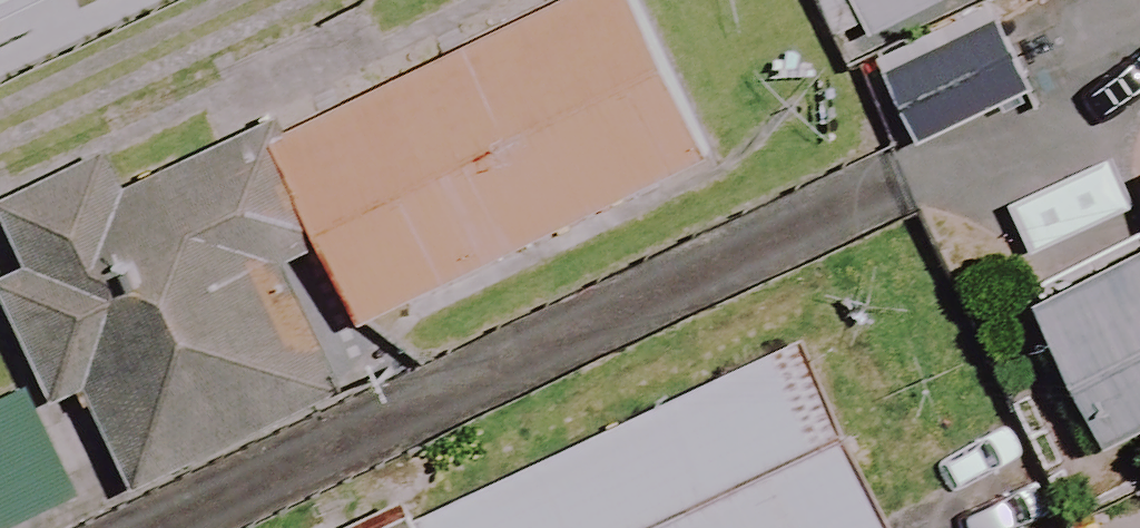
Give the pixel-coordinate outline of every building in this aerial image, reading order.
[(19,0),(0,0),(0,9),(19,0)] [(287,111),(345,241),(378,316),(722,164),(649,0),(536,0),(287,111)] [(836,53),(940,0),(809,0),(836,53)] [(1023,94),(987,23),(879,77),(915,149),(1023,94)] [(141,469),(349,374),(298,262),(345,241),(287,111),(145,175),(124,129),(9,181),(37,242),(6,256),(69,394),(100,380),(141,469)] [(1026,297),(1095,449),(1139,428),(1139,245),(1026,297)] [(782,344),(414,527),(874,527),(782,344)] [(23,393),(0,404),(0,527),(20,527),(75,502),(23,393)] [(400,503),(350,527),(412,527),(400,503)]
